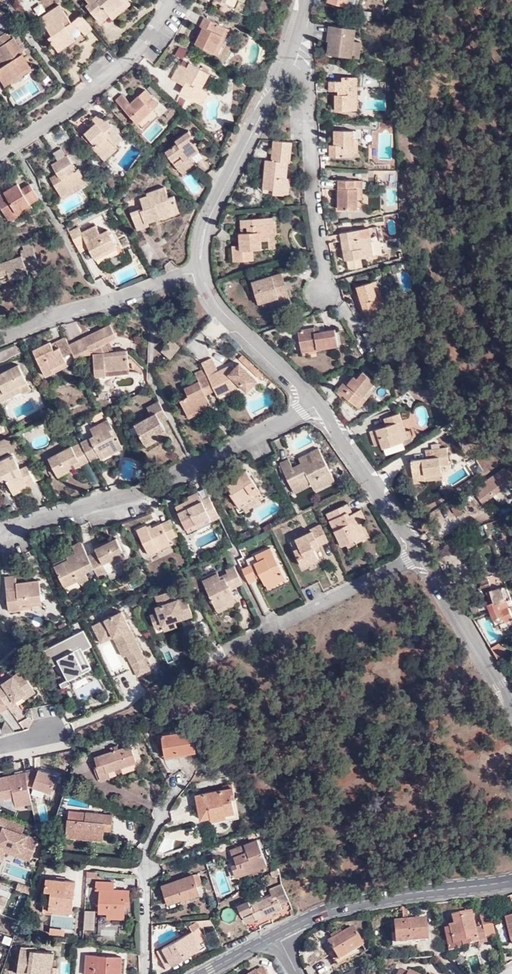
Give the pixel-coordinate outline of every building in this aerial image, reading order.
[(109,15),(125,1),(125,0),(83,0),(88,6),(85,9),(97,24),(109,15)] [(206,0),(233,13),(237,4),(243,5),(245,0),(206,0)] [(125,1),(109,15),(112,20),(129,5),(125,1)] [(75,42),(67,28),(70,26),(58,8),(40,21),(50,36),(47,38),(58,54),(75,42)] [(91,30),(80,17),(71,24),(82,38),(91,30)] [(197,48),(216,57),(227,32),(206,21),(201,31),(204,32),(197,48)] [(328,54),(352,58),(354,41),(356,29),(332,25),(328,54)] [(17,68),(19,71),(29,65),(19,51),(21,50),(11,36),(9,37),(4,30),(0,32),(0,78),(17,68)] [(227,32),(216,57),(220,59),(232,34),(227,32)] [(354,41),(352,58),(358,58),(361,42),(354,41)] [(0,78),(0,81),(2,85),(30,68),(29,65),(19,71),(17,68),(0,78)] [(171,81),(179,86),(182,80),(186,83),(183,88),(179,94),(200,106),(207,94),(201,91),(209,75),(189,66),(187,71),(179,67),(171,81)] [(335,108),(351,108),(351,93),(355,93),(354,75),(341,75),(341,78),(327,78),(327,88),(335,88),(335,108)] [(138,128),(152,115),(146,107),(154,100),(147,92),(129,106),(121,97),(115,102),(138,128)] [(146,107),(152,115),(161,108),(154,100),(146,107)] [(99,159),(115,146),(121,140),(98,114),(92,120),(94,123),(84,132),(94,145),(91,149),(99,159)] [(329,156),(353,156),(353,138),(353,129),(333,129),(333,145),(329,145),(329,156)] [(94,145),(84,132),(79,136),(91,149),(94,145)] [(164,153),(175,169),(189,158),(192,161),(194,164),(202,157),(189,141),(192,139),(187,133),(174,142),(176,144),(164,153)] [(286,141),(269,140),(269,161),(261,161),(260,190),(270,190),(269,196),(282,197),(282,176),(282,162),(285,162),(286,141)] [(118,150),(115,146),(99,159),(103,163),(118,150)] [(48,161),(53,171),(55,175),(48,180),(57,196),(83,180),(74,166),(71,167),(62,153),(48,161)] [(189,158),(175,169),(178,173),(192,161),(189,158)] [(55,175),(53,171),(46,176),(48,180),(55,175)] [(5,189),(16,183),(14,179),(3,184),(5,189)] [(357,208),(357,198),(357,187),(354,187),(354,179),(338,179),(338,208),(357,208)] [(357,187),(357,198),(362,198),(362,179),(354,179),(354,187),(357,187)] [(26,184),(18,189),(16,183),(5,189),(0,191),(0,211),(3,217),(28,204),(36,200),(26,184)] [(151,216),(175,207),(170,196),(166,197),(161,186),(142,193),(144,196),(138,199),(141,207),(128,212),(136,230),(147,225),(145,222),(152,219),(151,216)] [(31,210),(28,204),(3,217),(6,223),(31,210)] [(177,210),(175,207),(151,216),(152,219),(177,210)] [(236,244),(236,261),(251,260),(251,249),(259,247),(259,238),(264,238),(264,227),(269,226),(268,216),(245,217),(245,231),(237,231),(236,231),(236,244)] [(73,225),(64,230),(72,244),(81,239),(85,245),(90,254),(112,242),(103,225),(96,229),(92,221),(76,231),(73,225)] [(374,225),(366,226),(372,255),(380,253),(374,225)] [(259,238),(259,247),(271,247),(270,231),(269,226),(264,227),(264,238),(259,238)] [(372,255),(366,226),(338,232),(344,261),(372,255)] [(81,239),(72,244),(76,250),(85,245),(81,239)] [(34,260),(27,245),(15,250),(16,254),(21,265),(34,260)] [(21,265),(16,254),(0,261),(0,277),(7,274),(9,279),(24,272),(21,265)] [(267,299),(268,301),(279,298),(279,300),(289,298),(283,273),(252,281),(257,302),(267,299)] [(367,311),(369,319),(387,313),(376,280),(356,287),(358,293),(355,294),(358,304),(361,303),(364,312),(367,311)] [(279,298),(268,301),(269,308),(280,305),(279,300),(279,298)] [(81,336),(87,349),(90,348),(95,346),(97,351),(91,352),(95,374),(106,373),(106,367),(129,366),(126,348),(107,349),(103,340),(114,335),(108,322),(81,336)] [(314,346),(316,351),(336,347),(332,330),(317,332),(311,333),(310,328),(295,332),(299,350),(314,346)] [(67,343),(63,336),(55,340),(55,342),(57,346),(52,348),(51,345),(48,340),(31,349),(44,376),(53,371),(51,367),(65,360),(62,355),(71,351),(67,343)] [(81,336),(75,339),(81,351),(87,349),(81,336)] [(71,351),(75,358),(82,354),(81,351),(75,339),(67,343),(71,351)] [(178,346),(170,340),(161,352),(171,358),(178,346)] [(300,354),(316,351),(314,346),(299,350),(300,354)] [(262,374),(240,354),(236,359),(259,378),(262,374)] [(214,392),(216,397),(240,385),(247,391),(257,380),(238,364),(233,368),(231,366),(216,373),(209,359),(199,365),(203,371),(214,392)] [(67,365),(65,360),(51,367),(53,371),(67,365)] [(22,389),(23,391),(32,388),(20,362),(0,371),(0,398),(22,389)] [(353,403),(367,387),(373,379),(361,369),(355,377),(349,384),(346,382),(342,379),(334,390),(340,397),(341,394),(353,404),(353,403)] [(211,387),(203,371),(196,375),(198,381),(183,388),(187,397),(180,401),(187,416),(202,409),(203,411),(212,407),(207,395),(204,391),(211,387)] [(349,384),(355,377),(352,375),(346,382),(349,384)] [(370,389),(367,387),(353,403),(356,406),(370,389)] [(168,430),(164,423),(162,417),(169,414),(163,403),(151,409),(154,416),(137,423),(147,444),(161,436),(160,433),(168,430)] [(401,439),(401,437),(398,430),(403,429),(397,411),(382,415),(384,424),(368,430),(372,444),(380,441),(381,446),(401,439)] [(164,423),(172,420),(169,414),(162,417),(164,423)] [(84,441),(93,459),(101,455),(103,457),(126,447),(112,416),(95,425),(98,435),(84,441)] [(171,436),(168,430),(160,433),(161,436),(147,444),(149,448),(171,436)] [(82,464),(93,459),(84,441),(76,445),(75,443),(51,455),(54,463),(55,463),(58,470),(74,464),(71,458),(77,455),(82,464)] [(303,466),(301,461),(293,465),(289,457),(279,462),(292,485),(308,476),(311,481),(314,487),(335,476),(318,446),(308,452),(313,460),(303,466)] [(430,457),(425,457),(408,459),(410,473),(420,472),(420,474),(437,472),(437,465),(446,465),(444,447),(429,448),(430,457)] [(13,488),(28,481),(29,483),(33,482),(37,479),(28,462),(21,465),(14,452),(0,458),(0,464),(1,465),(0,466),(0,472),(2,475),(6,473),(13,488)] [(299,457),(301,461),(303,466),(313,460),(308,452),(299,457)] [(60,474),(82,464),(77,455),(71,458),(74,464),(58,470),(60,474)] [(248,468),(227,479),(235,493),(232,495),(238,504),(260,490),(248,468)] [(501,473),(481,487),(484,492),(474,500),(481,508),(511,486),(509,483),(511,480),(511,476),(509,472),(503,476),(501,473)] [(308,476),(292,485),(295,490),(311,481),(308,476)] [(235,493),(227,479),(224,480),(232,495),(235,493)] [(28,481),(13,488),(15,494),(30,487),(29,483),(28,481)] [(186,497),(196,493),(194,488),(184,493),(186,497)] [(263,494),(260,490),(238,504),(240,508),(263,494)] [(208,519),(216,515),(207,494),(199,498),(196,493),(186,497),(174,503),(183,525),(206,514),(208,519)] [(340,542),(345,540),(362,531),(357,519),(361,517),(364,515),(360,507),(351,511),(347,501),(326,511),(340,542)] [(185,530),(208,519),(206,514),(183,525),(185,530)] [(174,532),(167,517),(158,521),(145,527),(141,525),(132,529),(145,556),(154,551),(152,547),(167,540),(166,536),(174,532)] [(362,531),(345,540),(348,549),(357,544),(355,540),(368,534),(361,517),(357,519),(362,531)] [(327,537),(318,519),(308,523),(308,528),(288,537),(299,561),(316,553),(311,544),(327,537)] [(91,568),(95,576),(106,572),(107,572),(115,569),(114,567),(126,561),(115,538),(95,546),(97,551),(86,555),(91,568)] [(169,544),(167,540),(152,547),(154,551),(169,544)] [(86,555),(80,543),(72,547),(74,552),(63,557),(65,561),(52,568),(61,587),(73,581),(75,585),(87,581),(82,572),(91,568),(86,555)] [(256,558),(241,565),(247,580),(259,573),(265,585),(284,576),(269,544),(253,552),(256,558)] [(50,564),(52,568),(65,561),(63,557),(50,564)] [(237,576),(229,561),(221,565),(224,571),(218,574),(215,568),(198,576),(212,607),(219,602),(218,600),(229,593),(226,586),(224,582),(237,576)] [(224,571),(221,565),(215,568),(218,574),(224,571)] [(494,599),(508,592),(504,584),(507,582),(501,571),(488,578),(494,599)] [(38,581),(16,583),(16,576),(5,576),(7,596),(8,612),(20,610),(20,606),(40,604),(38,581)] [(226,586),(239,580),(237,576),(224,582),(226,586)] [(170,587),(154,593),(158,603),(155,604),(157,610),(150,613),(155,625),(174,617),(173,614),(182,610),(183,614),(184,615),(192,611),(185,593),(174,597),(170,587)] [(491,610),(499,625),(502,624),(505,621),(509,628),(511,626),(511,601),(508,592),(494,599),(492,600),(494,607),(491,610)] [(234,602),(229,593),(218,600),(219,602),(212,607),(214,611),(234,602)] [(122,608),(92,624),(102,643),(113,637),(123,655),(126,654),(137,676),(152,670),(122,608)] [(177,623),(174,617),(162,622),(164,628),(177,623)] [(93,644),(84,628),(48,642),(54,655),(59,653),(69,675),(93,664),(85,649),(93,644)] [(0,686),(0,689),(12,706),(13,709),(21,706),(18,699),(37,690),(24,671),(0,686)] [(2,707),(4,711),(12,706),(0,689),(0,709),(2,707)] [(195,751),(192,729),(161,734),(164,758),(178,756),(177,753),(195,751)] [(136,762),(131,745),(95,756),(97,764),(95,764),(100,780),(109,777),(107,770),(136,762)] [(28,772),(30,783),(52,790),(57,771),(42,766),(27,769),(28,772)] [(3,777),(0,784),(0,797),(0,799),(16,796),(18,806),(34,802),(30,783),(28,772),(3,777)] [(224,812),(234,811),(231,796),(234,796),(232,786),(196,793),(200,818),(212,816),(212,818),(225,816),(224,812)] [(64,836),(84,837),(84,831),(103,833),(103,829),(110,829),(111,813),(67,810),(64,836)] [(0,814),(0,861),(4,863),(7,853),(35,863),(43,841),(25,836),(28,823),(0,814)] [(266,862),(257,838),(229,849),(233,859),(230,861),(235,874),(266,862)] [(202,884),(199,872),(162,884),(167,899),(183,894),(183,897),(200,892),(198,885),(202,884)] [(63,907),(63,910),(73,911),(75,880),(46,878),(45,890),(51,890),(50,906),(63,907)] [(99,909),(107,910),(124,910),(124,906),(124,898),(127,898),(127,888),(111,888),(111,881),(94,881),(94,887),(99,887),(99,909)] [(268,889),(270,894),(271,896),(256,902),(255,901),(254,898),(242,903),(237,906),(243,918),(253,913),(255,916),(256,918),(257,918),(264,914),(265,916),(281,908),(280,903),(289,900),(281,883),(268,889)] [(271,896),(270,894),(255,901),(256,902),(271,896)] [(496,935),(492,913),(481,916),(483,923),(479,924),(480,927),(476,928),(472,911),(452,916),(454,925),(451,925),(451,928),(445,929),(450,952),(467,948),(466,941),(472,940),(472,944),(487,941),(486,937),(496,935)] [(427,915),(396,920),(399,941),(430,937),(427,915)] [(260,925),(257,918),(256,918),(255,916),(247,920),(251,929),(260,925)] [(205,937),(196,924),(193,921),(188,925),(191,929),(161,947),(171,964),(201,946),(198,941),(205,937)] [(353,926),(342,932),(332,938),(326,941),(337,960),(363,945),(353,926)] [(332,938),(342,932),(341,929),(331,934),(332,938)] [(26,973),(27,973),(27,971),(32,972),(51,973),(53,952),(20,948),(16,973),(26,973)] [(85,954),(84,973),(119,973),(120,956),(85,954)]
